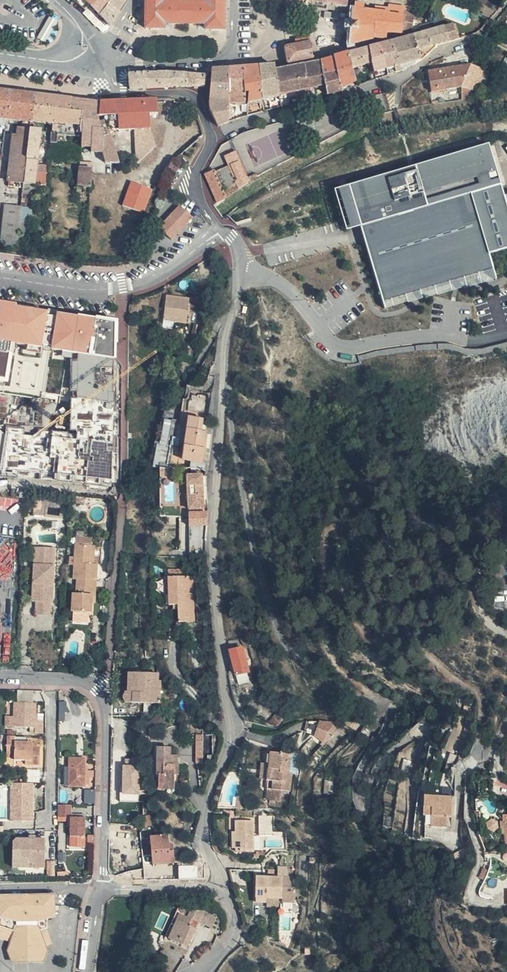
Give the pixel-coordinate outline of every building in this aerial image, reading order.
[(88,1),(97,11),(103,0),(89,0),(88,1)] [(97,11),(106,21),(116,6),(108,0),(103,0),(97,11)] [(146,23),(163,24),(164,19),(205,20),(205,25),(222,26),(223,0),(146,0),(146,23)] [(352,5),(350,27),(372,33),(372,37),(376,36),(376,35),(385,35),(385,29),(401,29),(412,26),(413,13),(405,7),(405,4),(394,2),(394,0),(373,0),(371,5),(361,3),(361,1),(358,0),(353,0),(353,5),(352,5)] [(429,44),(457,35),(453,21),(431,27),(425,29),(429,44)] [(372,33),(350,27),(350,42),(372,37),(372,33)] [(419,47),(429,44),(425,29),(421,30),(414,33),(419,47)] [(400,37),(390,40),(395,53),(399,62),(421,56),(419,47),(414,33),(400,37)] [(308,37),(284,43),(287,58),(294,57),(312,53),(308,37)] [(474,51),(477,37),(464,43),(469,50),(474,51)] [(390,40),(379,43),(383,53),(387,65),(394,63),(395,69),(401,67),(399,62),(395,53),(390,40)] [(372,56),(383,53),(379,43),(368,46),(372,56)] [(374,64),(372,56),(368,46),(346,51),(351,71),(374,64)] [(338,69),(343,84),(354,79),(351,71),(346,51),(334,55),(338,69)] [(374,64),(376,69),(387,65),(383,53),(372,56),(374,64)] [(338,69),(334,55),(320,58),(325,73),(338,69)] [(282,90),(327,81),(325,73),(320,58),(296,62),(283,64),(275,65),(282,90)] [(256,63),(264,94),(282,90),(275,65),(274,61),(256,63)] [(468,78),(472,62),(444,65),(444,67),(428,69),(431,87),(468,82),(468,78)] [(468,78),(484,82),(495,64),(472,62),(468,78)] [(248,97),(264,94),(256,63),(241,64),(243,83),(246,83),(248,97)] [(241,64),(226,66),(229,89),(244,88),(243,83),(241,64)] [(186,84),(187,71),(187,67),(173,66),(173,71),(168,70),(168,83),(186,84)] [(222,121),(233,117),(230,97),(229,89),(226,66),(210,67),(209,100),(222,121)] [(327,81),(330,90),(344,85),(343,84),(338,69),(325,73),(327,81)] [(168,83),(168,70),(157,71),(157,84),(168,83)] [(128,84),(145,84),(145,71),(128,72),(128,84)] [(145,84),(157,84),(157,71),(145,71),(145,84)] [(203,73),(187,71),(186,84),(203,84),(203,73)] [(484,82),(468,78),(468,82),(468,94),(480,95),(484,82)] [(4,150),(9,115),(21,117),(20,124),(32,125),(32,116),(35,91),(0,87),(0,150),(4,150)] [(229,89),(230,97),(246,98),(244,88),(229,89)] [(32,116),(52,119),(53,93),(35,91),(32,116)] [(71,106),(72,95),(53,93),(52,119),(51,139),(59,140),(60,131),(82,135),(83,108),(71,106)] [(103,99),(72,95),(71,106),(83,108),(82,135),(82,140),(92,140),(92,144),(97,144),(97,149),(103,149),(105,157),(110,157),(109,162),(118,163),(118,162),(119,162),(110,126),(103,99)] [(157,113),(156,97),(103,99),(110,126),(136,125),(137,159),(162,153),(152,124),(151,113),(157,113)] [(32,125),(20,124),(19,126),(18,126),(18,128),(15,128),(13,151),(29,153),(31,127),(32,125)] [(31,127),(29,153),(39,154),(41,127),(31,127)] [(196,136),(177,155),(187,164),(205,146),(196,136)] [(338,189),(351,231),(363,228),(388,311),(499,278),(492,256),(506,251),(506,196),(491,144),(338,189)] [(29,153),(13,151),(9,178),(11,178),(26,179),(29,153)] [(237,181),(236,182),(224,189),(215,170),(207,175),(220,203),(229,198),(229,199),(240,190),(250,183),(235,151),(223,157),(227,166),(229,165),(237,181)] [(29,153),(26,179),(36,180),(39,154),(29,153)] [(81,165),(80,184),(92,185),(94,166),(81,165)] [(25,184),(25,189),(35,190),(36,180),(26,179),(25,184)] [(149,210),(153,186),(129,182),(125,206),(149,210)] [(5,202),(4,214),(22,216),(23,204),(5,202)] [(171,227),(183,242),(203,226),(191,212),(171,227)] [(4,214),(1,238),(19,241),(20,226),(21,216),(22,216),(4,214)] [(21,216),(20,226),(30,227),(31,217),(21,216)] [(179,245),(183,242),(171,227),(167,231),(179,245)] [(169,296),(166,329),(176,329),(177,321),(190,321),(192,298),(169,296)] [(115,320),(0,302),(0,387),(61,397),(67,357),(114,365),(115,320)] [(0,394),(0,431),(4,434),(0,466),(0,471),(21,461),(23,449),(76,454),(76,404),(57,403),(0,394)] [(205,456),(211,427),(205,426),(206,419),(207,414),(195,411),(186,453),(205,456)] [(208,503),(206,470),(192,470),(194,504),(208,503)] [(47,512),(47,496),(35,495),(35,512),(47,512)] [(64,496),(47,496),(47,512),(63,513),(64,496)] [(206,508),(192,509),(192,522),(206,522),(206,508)] [(77,533),(77,540),(93,541),(93,558),(96,558),(97,533),(77,533)] [(93,541),(77,540),(76,574),(79,574),(78,589),(75,588),(75,607),(77,607),(76,618),(93,618),(94,607),(95,607),(95,597),(96,573),(100,573),(100,558),(96,558),(93,558),(93,541)] [(57,545),(42,544),(42,560),(37,560),(36,580),(45,580),(45,596),(41,596),(40,611),(56,612),(57,545)] [(168,578),(168,571),(159,578),(160,595),(169,595),(168,578)] [(182,571),(175,571),(175,578),(168,578),(169,595),(170,605),(178,605),(179,622),(195,621),(194,577),(182,577),(182,571)] [(36,597),(41,596),(45,596),(45,580),(36,580),(36,597)] [(253,667),(249,642),(235,644),(240,669),(253,667)] [(165,700),(165,691),(162,691),(163,679),(163,671),(137,671),(136,700),(165,700)] [(21,690),(21,702),(36,702),(36,690),(21,690)] [(37,734),(48,734),(47,721),(39,721),(40,702),(36,702),(21,702),(17,702),(17,711),(17,726),(37,727),(37,734)] [(65,712),(64,726),(77,727),(77,719),(75,719),(75,713),(65,712)] [(340,714),(313,715),(312,724),(318,726),(330,733),(340,714)] [(17,759),(29,759),(37,759),(37,764),(45,764),(45,746),(38,745),(38,741),(20,740),(20,735),(9,735),(9,752),(17,752),(17,759)] [(300,744),(280,742),(279,753),(278,770),(277,779),(279,779),(278,790),(290,791),(291,780),(300,780),(301,762),(299,762),(300,744)] [(309,745),(300,744),(299,762),(301,762),(308,763),(309,745)] [(166,773),(167,786),(178,785),(178,781),(180,781),(179,764),(176,764),(176,755),(169,755),(169,748),(157,749),(159,774),(166,773)] [(278,770),(279,753),(272,753),(270,769),(278,770)] [(69,785),(85,786),(86,758),(70,757),(69,785)] [(142,794),(141,764),(122,764),(123,794),(142,794)] [(160,786),(167,786),(166,773),(159,774),(160,786)] [(36,821),(37,784),(13,783),(12,821),(36,821)] [(459,808),(461,787),(434,783),(431,804),(432,804),(431,815),(454,818),(455,807),(459,808)] [(85,789),(85,802),(96,802),(96,789),(85,789)] [(57,807),(57,820),(72,821),(71,838),(85,838),(85,820),(72,820),(72,807),(57,807)] [(284,827),(283,807),(268,808),(269,828),(284,827)] [(225,820),(237,819),(237,811),(224,811),(225,820)] [(247,830),(247,841),(248,845),(265,844),(264,813),(246,814),(246,825),(246,826),(249,825),(250,830),(247,830)] [(160,815),(153,816),(154,826),(161,825),(160,815)] [(178,848),(177,842),(176,834),(158,837),(162,864),(183,861),(182,848),(178,848)] [(22,869),(47,868),(47,840),(16,840),(12,845),(12,852),(21,852),(22,869)] [(195,862),(196,876),(211,876),(210,861),(195,862)] [(244,867),(244,872),(246,881),(259,881),(255,866),(244,867)] [(282,893),(282,872),(269,872),(269,893),(280,893),(282,893)] [(282,872),(282,893),(293,893),(296,893),(296,884),(305,884),(305,872),(282,872)] [(296,884),(296,893),(308,893),(308,884),(305,884),(296,884)] [(282,893),(280,893),(280,901),(293,901),(293,893),(282,893)] [(25,897),(0,897),(0,919),(1,919),(1,927),(17,933),(13,943),(10,953),(13,953),(16,963),(42,963),(46,953),(48,953),(42,934),(49,932),(49,920),(56,919),(56,897),(33,897),(33,903),(25,903),(25,897)] [(191,937),(194,940),(204,925),(211,915),(199,911),(194,918),(184,912),(168,934),(185,945),(191,937)] [(211,915),(204,925),(217,934),(222,926),(211,915)] [(0,919),(0,938),(13,943),(17,933),(1,927),(1,919),(0,919)] [(189,948),(194,940),(191,937),(185,945),(189,948)]
